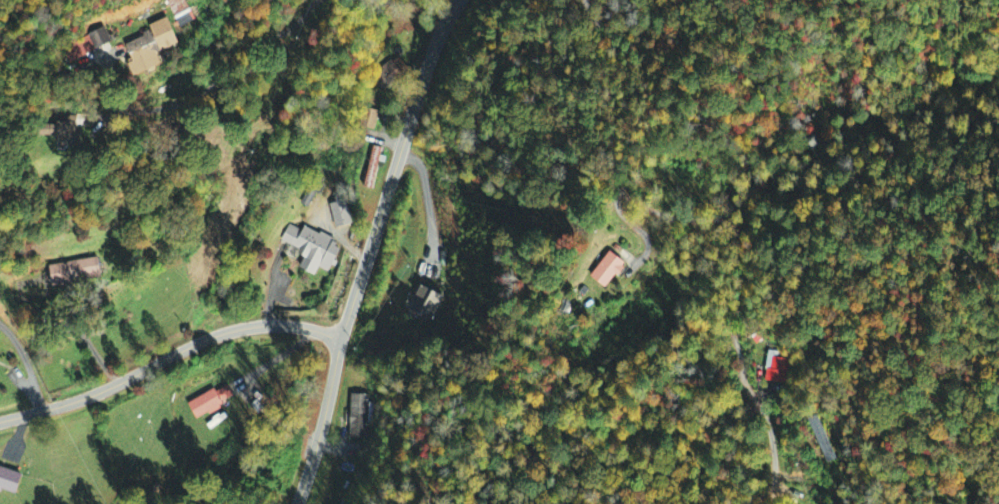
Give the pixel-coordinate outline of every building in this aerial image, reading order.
[(150,27),(153,34),(127,45),(134,62),(129,63),(136,80),(165,67),(160,56),(181,47),(169,19),(150,27)] [(98,51),(113,44),(106,28),(90,36),(98,51)] [(76,140),(76,117),(68,117),(68,126),(46,126),(46,140),(76,140)] [(353,226),(345,195),(336,198),(337,204),(330,206),(336,230),(353,226)] [(281,244),(307,255),(301,270),(317,276),(319,269),(332,274),(344,245),(304,229),(303,232),(288,226),(281,244)] [(608,291),(627,265),(610,252),(591,278),(608,291)] [(50,268),(54,289),(103,279),(99,258),(50,268)] [(432,323),(445,299),(422,287),(416,298),(412,296),(405,308),(432,323)] [(779,353),(767,352),(765,382),(784,385),(786,360),(778,359),(779,353)] [(197,421),(235,400),(228,387),(217,393),(215,390),(188,405),(197,421)] [(366,440),(367,396),(350,396),(349,440),(366,440)] [(24,475),(0,469),(0,493),(19,497),(24,475)]
